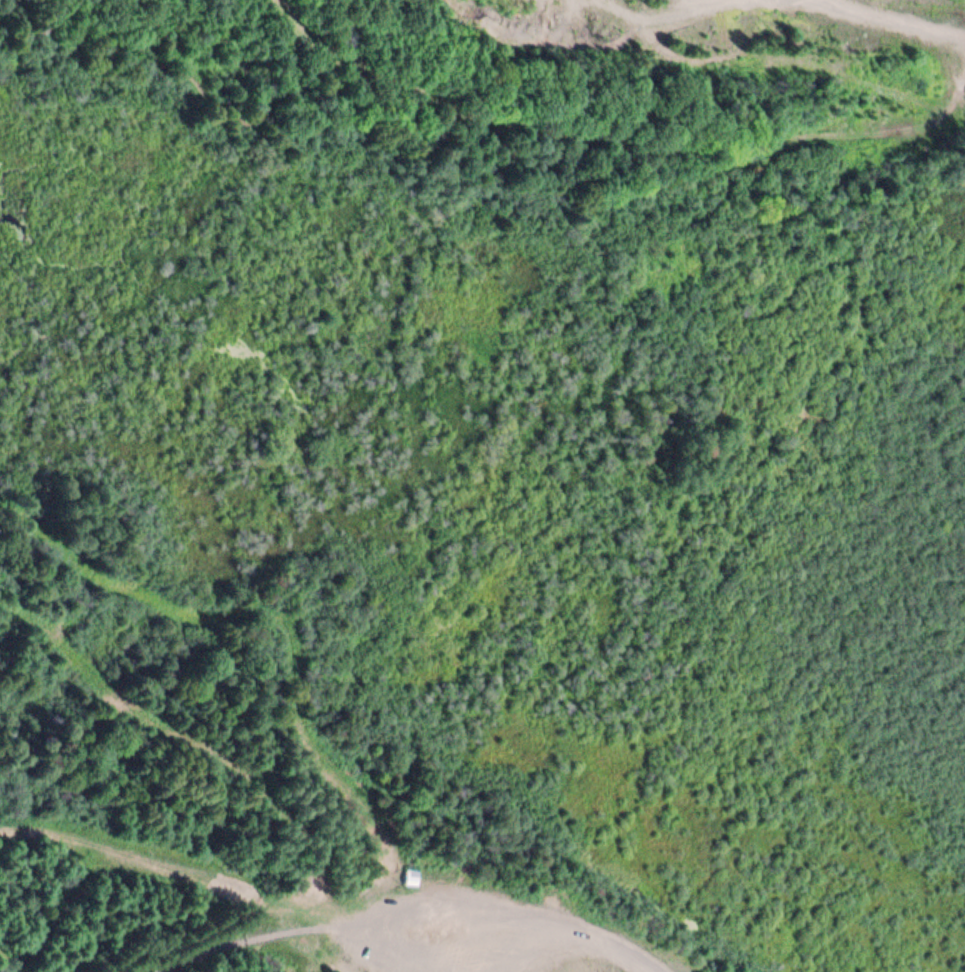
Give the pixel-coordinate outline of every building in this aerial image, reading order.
[(418,872),(405,869),(402,884),(415,886),(418,872)]
